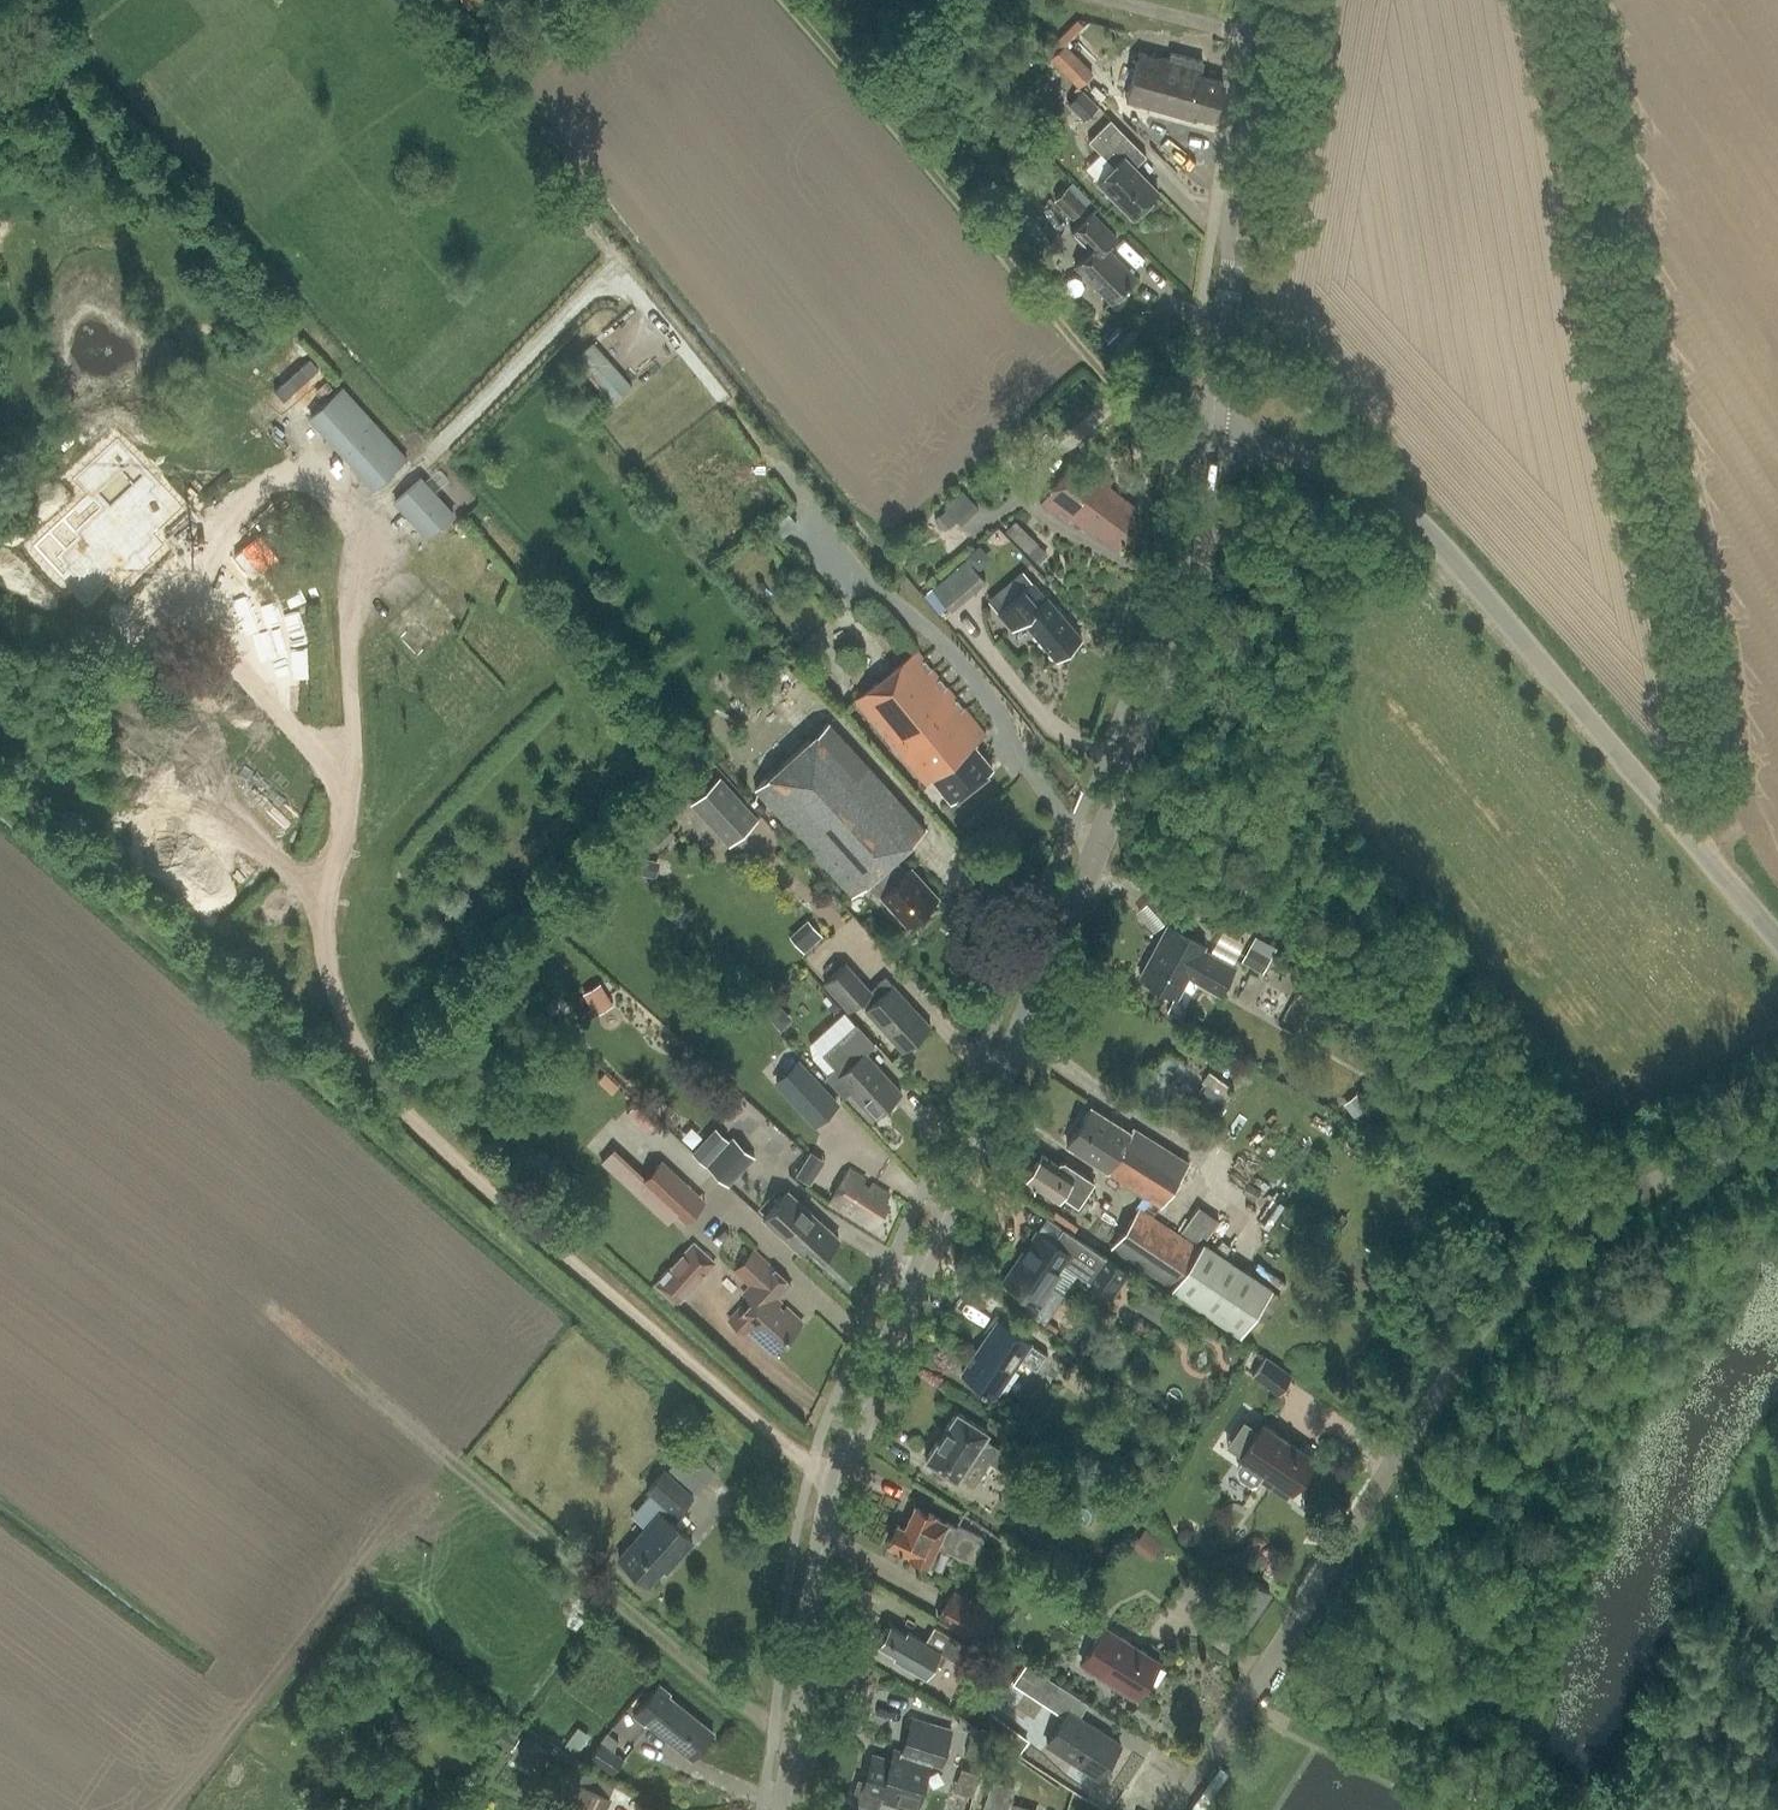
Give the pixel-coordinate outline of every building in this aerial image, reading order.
[(1142,52),(1130,100),(1193,117),(1195,110),(1217,116),(1226,82),(1202,75),(1206,61),(1174,52),(1172,59),(1142,52)] [(1149,156),(1113,119),(1090,141),(1115,166),(1101,181),(1135,215),(1159,191),(1136,168),(1149,156)] [(1048,203),(1067,221),(1079,209),(1060,191),(1048,203)] [(1138,277),(1110,248),(1119,238),(1095,213),(1074,234),(1090,250),(1076,264),(1113,302),(1138,277)] [(397,501),(430,537),(456,513),(343,388),(312,416),(377,486),(391,474),(407,492),(397,501)] [(1080,453),(1042,505),(1069,525),(1073,519),(1094,534),(1095,532),(1119,550),(1141,521),(1133,515),(1139,507),(1111,486),(1116,480),(1080,453)] [(115,565),(120,570),(159,534),(154,529),(177,508),(155,483),(152,486),(145,479),(125,497),(120,492),(81,527),(86,533),(66,551),(72,558),(69,561),(92,586),(115,565)] [(961,524),(979,507),(963,490),(945,507),(947,509),(940,516),(950,526),(956,520),(961,524)] [(1020,522),(1012,533),(1044,556),(1052,545),(1020,522)] [(950,608),(987,576),(971,558),(935,590),(950,608)] [(1023,571),(989,600),(1013,629),(1024,619),(1058,659),(1084,636),(1049,596),(1023,571)] [(976,744),(988,735),(918,650),(858,700),(927,784),(934,778),(952,800),(993,766),(976,744)] [(939,896),(912,866),(908,869),(896,856),(927,829),(831,722),(758,788),(854,895),(870,881),(909,924),(939,896)] [(759,818),(721,776),(691,802),(729,845),(759,818)] [(809,950),(828,935),(814,917),(795,933),(809,950)] [(1221,994),(1236,966),(1206,950),(1208,946),(1169,924),(1141,975),(1179,996),(1190,976),(1221,994)] [(1264,972),(1278,946),(1256,935),(1243,960),(1264,972)] [(848,964),(827,983),(852,1011),(862,1002),(868,1008),(867,1009),(905,1052),(932,1027),(888,977),(872,991),(848,964)] [(596,1016),(614,1005),(601,983),(583,994),(596,1016)] [(846,1036),(829,1053),(845,1070),(834,1080),(847,1095),(851,1091),(875,1117),(903,1092),(876,1062),(884,1054),(857,1026),(846,1036)] [(813,1117),(832,1099),(798,1063),(779,1081),(813,1117)] [(1357,1094),(1344,1104),(1355,1118),(1357,1116),(1363,1125),(1373,1117),(1366,1109),(1368,1108),(1357,1094)] [(1155,1184),(1170,1194),(1190,1163),(1136,1128),(1133,1133),(1093,1107),(1083,1122),(1090,1127),(1087,1131),(1141,1165),(1135,1174),(1155,1186),(1155,1184)] [(1162,1206),(1170,1194),(1155,1184),(1155,1186),(1135,1174),(1141,1165),(1087,1131),(1090,1127),(1083,1122),(1068,1145),(1110,1172),(1109,1173),(1162,1206)] [(728,1143),(707,1166),(728,1186),(753,1160),(731,1139),(728,1142),(728,1143)] [(609,1148),(599,1159),(667,1221),(676,1212),(684,1219),(704,1196),(656,1153),(637,1173),(609,1148)] [(811,1182),(824,1159),(807,1149),(793,1172),(811,1182)] [(1061,1162),(1060,1164),(1044,1153),(1027,1180),(1045,1191),(1045,1196),(1051,1199),(1054,1199),(1057,1201),(1062,1194),(1073,1202),(1071,1205),(1078,1209),(1096,1181),(1066,1162),(1061,1162)] [(870,1225),(874,1217),(879,1220),(888,1205),(885,1203),(890,1195),(852,1171),(832,1201),(870,1225)] [(823,1257),(840,1238),(790,1191),(765,1218),(802,1252),(809,1244),(823,1257)] [(1202,1246),(1220,1220),(1200,1206),(1182,1232),(1202,1246)] [(1173,1290),(1201,1248),(1141,1207),(1112,1249),(1173,1290)] [(1114,1296),(1130,1273),(1061,1228),(1052,1241),(1038,1231),(1004,1281),(1030,1298),(1025,1306),(1048,1322),(1065,1295),(1051,1285),(1067,1262),(1086,1276),(1085,1277),(1114,1296)] [(1273,1288),(1206,1243),(1205,1242),(1201,1248),(1173,1290),(1241,1336),(1256,1314),(1267,1322),(1284,1297),(1272,1290),(1273,1288)] [(677,1306),(715,1264),(692,1243),(654,1285),(677,1306)] [(742,1307),(730,1320),(745,1334),(748,1331),(774,1354),(803,1322),(778,1299),(791,1285),(770,1266),(769,1266),(754,1252),(737,1271),(752,1285),(744,1294),(753,1302),(745,1310),(742,1307)] [(1048,1355),(1031,1344),(997,1321),(963,1373),(969,1377),(997,1395),(1009,1377),(1021,1360),(1037,1371),(1048,1355)] [(1250,1376),(1280,1397),(1294,1377),(1264,1356),(1250,1376)] [(989,1432),(958,1411),(927,1458),(958,1478),(960,1474),(974,1484),(990,1460),(1011,1474),(1026,1451),(1007,1438),(1000,1448),(985,1438),(989,1432)] [(1244,1461),(1235,1473),(1255,1486),(1263,1474),(1293,1495),(1318,1460),(1264,1423),(1240,1458),(1244,1461)] [(675,1514),(676,1515),(694,1496),(665,1470),(648,1490),(667,1507),(662,1513),(660,1511),(618,1557),(649,1584),(664,1567),(668,1569),(694,1540),(670,1519),(675,1514)] [(898,1524),(889,1544),(911,1554),(910,1556),(929,1565),(938,1544),(948,1548),(948,1550),(966,1558),(974,1562),(985,1537),(977,1534),(959,1525),(958,1527),(935,1517),(936,1515),(916,1506),(906,1527),(898,1524)] [(1241,1636),(1270,1593),(1243,1575),(1215,1618),(1241,1636)] [(955,1592),(940,1619),(982,1640),(995,1615),(955,1592)] [(885,1629),(880,1638),(881,1643),(880,1645),(896,1655),(894,1658),(927,1677),(941,1652),(961,1663),(970,1647),(935,1627),(926,1642),(908,1632),(907,1634),(891,1625),(890,1628),(885,1629)] [(1083,1663),(1138,1698),(1161,1661),(1106,1627),(1083,1663)] [(1048,1744),(1100,1778),(1122,1745),(1080,1717),(1089,1703),(1027,1663),(1014,1683),(1066,1717),(1048,1744)] [(645,1723),(647,1721),(693,1758),(714,1731),(668,1694),(670,1692),(661,1684),(635,1715),(645,1723)] [(1019,1751),(1029,1738),(1000,1715),(990,1728),(1019,1751)] [(852,1801),(878,1809),(880,1802),(907,1809),(917,1809),(932,1763),(941,1766),(952,1730),(913,1717),(905,1742),(902,1751),(895,1749),(891,1760),(873,1754),(864,1781),(859,1779),(852,1801)] [(577,1724),(568,1745),(583,1751),(591,1731),(577,1724)] [(603,1742),(592,1756),(615,1773),(625,1759),(613,1750),(619,1741),(607,1732),(601,1741),(603,1742)] [(1007,1805),(1012,1788),(991,1782),(982,1809),(1024,1809),(1007,1805)] [(613,1800),(579,1783),(565,1809),(608,1809),(613,1800)]
